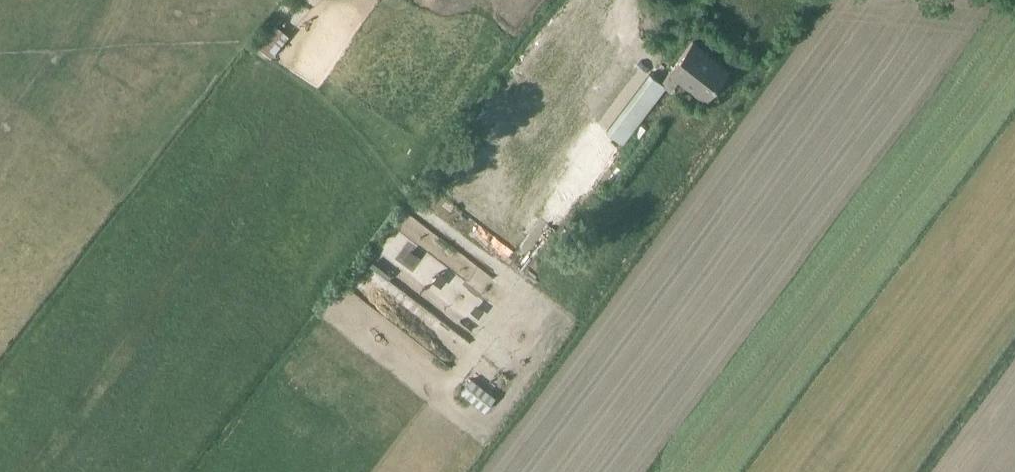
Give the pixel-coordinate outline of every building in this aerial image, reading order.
[(663,82),(616,47),(539,148),(591,187),(666,87),(670,91),(679,79),(706,98),(728,69),(693,43),(663,82)] [(461,391),(485,410),(496,395),(472,377),(461,391)]
